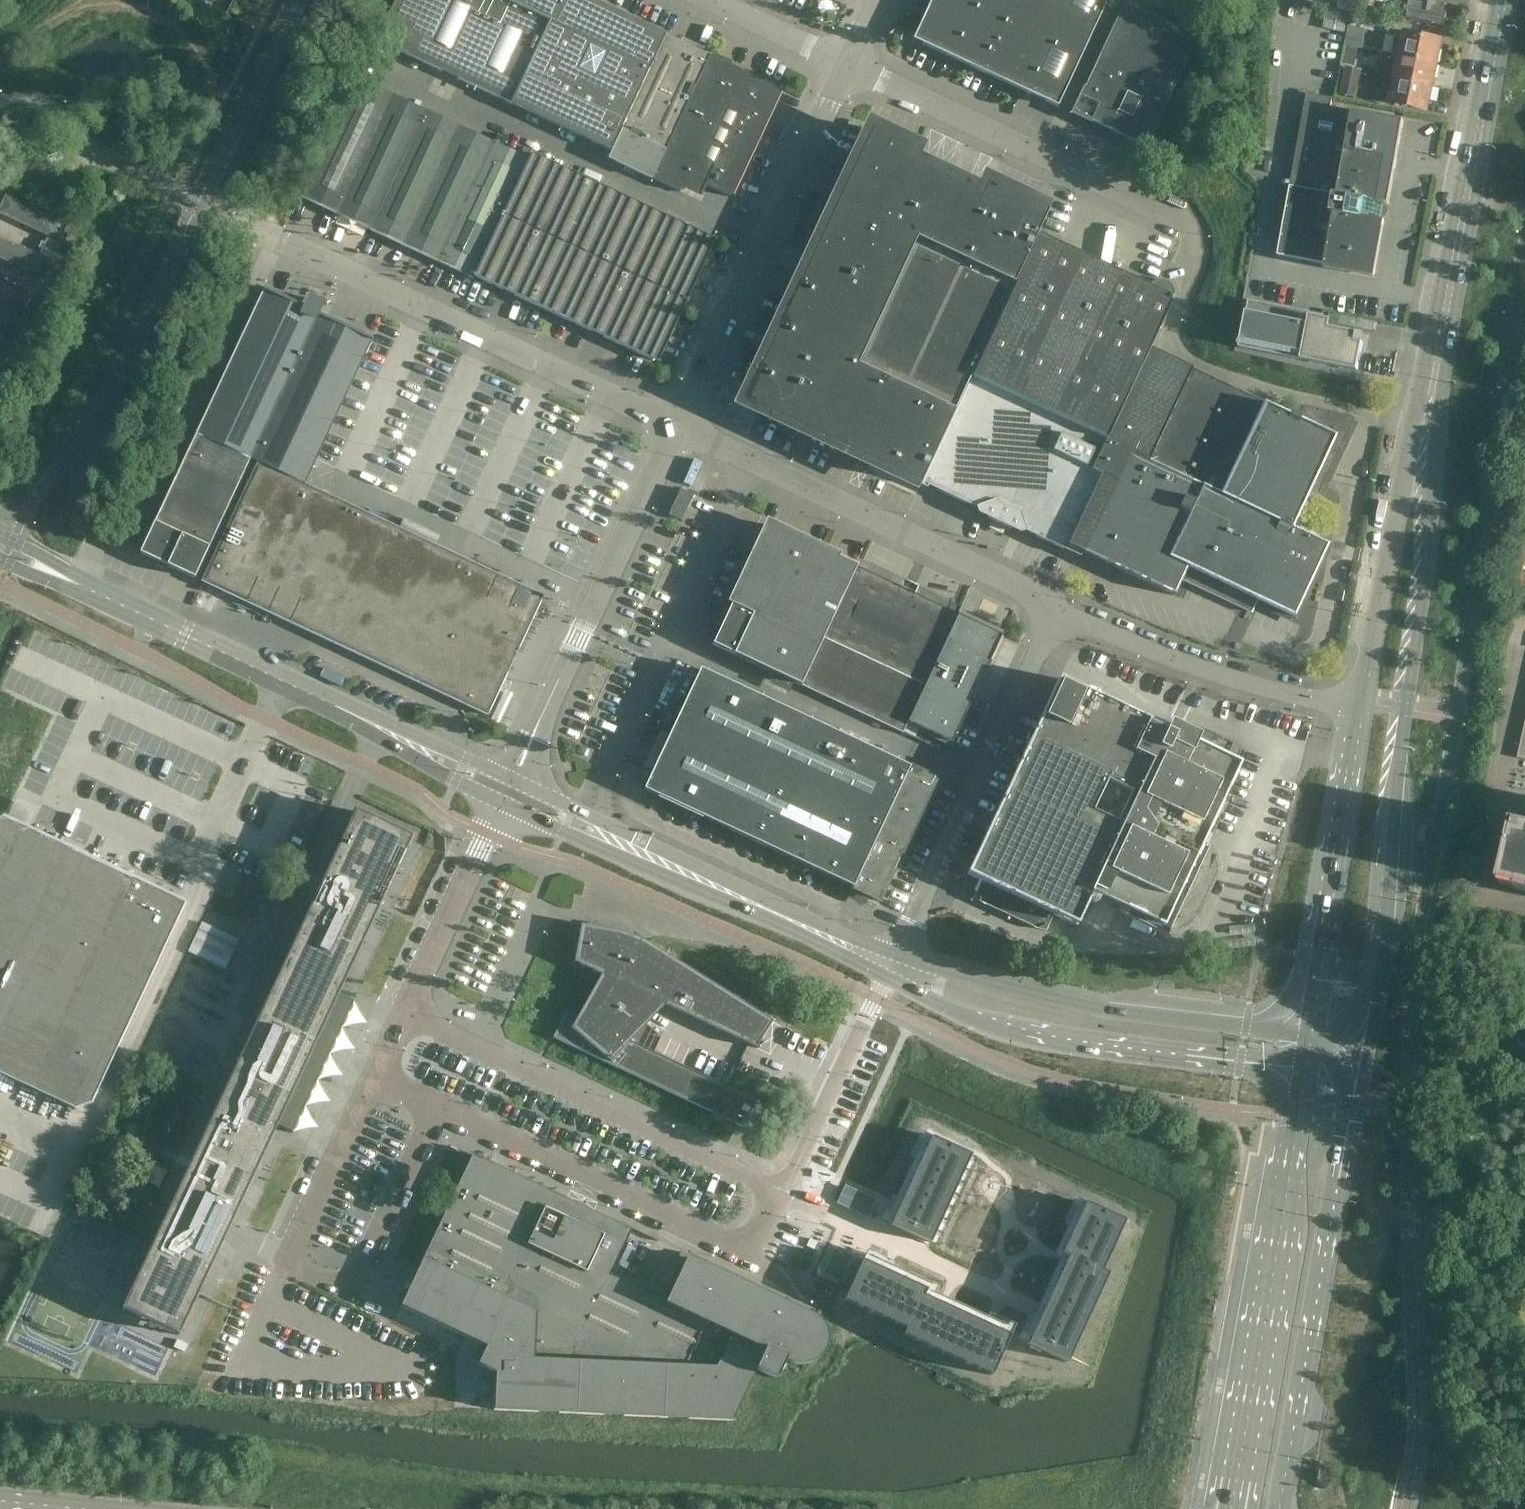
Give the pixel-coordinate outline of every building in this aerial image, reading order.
[(663,35),(664,34),(592,0),(395,0),(377,41),(378,42),(379,41),(395,48),(394,49),(395,50),(396,49),(406,54),(408,55),(408,54),(424,62),(424,63),(425,63),(425,62),(441,70),(441,71),(442,71),(442,70),(458,78),(458,79),(459,79),(460,79),(476,86),(476,87),(477,87),(493,94),(493,95),(494,95),(510,102),(510,103),(581,136),(581,135),(591,140),(590,141),(610,150),(641,84),(663,35)] [(913,39),(1057,107),(1107,0),(931,0),(913,39)] [(1357,0),(1340,0),(1338,8),(1353,12),(1357,0)] [(1444,4),(1444,3),(1428,0),(1389,0),(1386,14),(1443,26),(1447,9),(1443,8),(1444,4)] [(1196,38),(1167,25),(1124,5),(1116,20),(1117,21),(1109,37),(1108,36),(1100,54),(1098,53),(1096,58),(1098,59),(1093,70),(1091,69),(1089,73),(1091,74),(1073,113),(1099,125),(1110,130),(1110,129),(1122,135),(1122,136),(1182,164),(1187,153),(1187,77),(1180,73),(1196,38)] [(1350,26),(1346,44),(1358,47),(1362,48),(1366,29),(1350,26)] [(1392,54),(1402,56),(1436,63),(1439,49),(1435,48),(1437,40),(1406,33),(1406,36),(1396,34),(1392,54)] [(650,178),(708,55),(668,36),(666,35),(664,34),(663,35),(641,84),(610,150),(611,151),(612,148),(613,149),(615,150),(620,152),(616,162),(650,178)] [(1356,59),(1358,47),(1346,44),(1344,56),(1356,59)] [(730,197),(771,108),(780,89),(731,65),(730,67),(712,58),(712,57),(708,55),(650,178),(680,192),(687,175),(706,184),(705,185),(730,197)] [(1431,86),(1436,63),(1402,56),(1397,79),(1431,86)] [(1361,73),(1346,70),(1340,95),(1354,98),(1361,73)] [(1428,101),(1431,86),(1397,79),(1392,102),(1422,108),(1424,100),(1428,101)] [(335,214),(391,95),(358,80),(304,196),(301,194),(300,197),(305,200),(306,198),(335,211),(334,213),(335,214)] [(1307,94),(1298,141),(1342,149),(1396,160),(1397,160),(1404,121),(1331,107),(1333,98),(1307,94)] [(526,159),(391,95),(335,214),(339,216),(340,213),(341,214),(368,227),(367,229),(372,232),(374,229),(402,242),(401,245),(406,247),(407,245),(435,258),(434,260),(440,263),(441,261),(469,274),(468,276),(473,279),(474,276),(472,275),(526,159)] [(920,484),(1036,235),(1047,213),(982,182),(982,183),(982,182),(972,187),(971,186),(969,190),(907,161),(913,150),(871,130),(845,186),(845,185),(843,189),(836,203),(837,204),(826,226),(813,255),(778,329),(744,403),(777,418),(788,423),(857,455),(857,456),(879,465),(920,484)] [(1342,149),(1298,141),(1278,255),(1325,264),(1324,269),(1375,278),(1388,204),(1333,194),(1342,149)] [(1396,160),(1342,149),(1333,194),(1388,204),(1396,160)] [(531,154),(474,276),(475,276),(475,277),(591,331),(592,330),(604,336),(603,337),(654,361),(712,238),(532,154),(531,154)] [(0,212),(0,226),(47,247),(59,222),(6,198),(0,212)] [(68,224),(59,244),(70,249),(79,229),(68,224)] [(1055,548),(1109,436),(1133,382),(1149,349),(1172,298),(1173,297),(1173,295),(1173,294),(1173,292),(1173,290),(1172,288),(1172,287),(1171,286),(1170,284),(1168,283),(1167,282),(1165,280),(1163,280),(1161,279),(1158,279),(1157,280),(1152,289),(1038,236),(949,433),(923,489),(929,492),(930,489),(978,512),(980,517),(1023,537),(1027,535),(1055,548)] [(32,252),(0,238),(0,263),(22,273),(32,252)] [(52,259),(43,279),(53,284),(63,264),(52,259)] [(7,310),(16,290),(0,282),(0,306),(7,310)] [(264,288),(196,433),(251,459),(257,462),(305,484),(306,481),(305,480),(311,467),(313,467),(317,459),(372,339),(264,288)] [(36,295),(26,315),(37,320),(46,300),(36,295)] [(1322,315),(1317,314),(1268,305),(1248,302),(1240,349),(1357,371),(1364,335),(1328,328),(1330,320),(1322,319),(1322,315)] [(0,358),(13,330),(0,324),(0,358)] [(19,330),(10,351),(21,355),(30,335),(19,330)] [(1262,402),(1152,351),(1149,349),(1133,382),(1109,436),(1135,449),(1294,523),(1313,483),(1318,486),(1319,483),(1322,485),(1352,421),(1349,420),(1350,417),(1343,413),(1341,416),(1332,412),(1331,414),(1319,409),(1318,412),(1304,406),(1298,419),(1263,402),(1262,402)] [(195,578),(251,459),(196,433),(140,553),(177,570),(178,569),(190,575),(190,576),(195,578)] [(1291,529),(1294,523),(1135,449),(1109,436),(1055,548),(1082,561),(1085,554),(1174,595),(1183,576),(1235,600),(1236,598),(1248,604),(1255,602),(1256,599),(1293,617),(1327,545),(1306,535),(1305,536),(1297,532),(1297,531),(1291,529)] [(317,490),(305,484),(257,462),(201,581),(207,584),(207,583),(221,590),(221,591),(487,715),(516,654),(515,654),(522,639),(523,639),(543,596),(522,586),(323,493),(322,494),(316,491),(317,490)] [(681,489),(680,491),(668,515),(682,521),(694,495),(681,489)] [(821,643),(857,566),(845,561),(836,557),(836,556),(768,525),(766,530),(732,602),(821,643)] [(938,660),(959,614),(858,567),(857,566),(821,643),(818,652),(801,686),(902,734),(908,722),(938,660)] [(821,643),(732,602),(731,606),(724,621),(713,644),(713,643),(712,644),(779,675),(790,680),(789,680),(801,686),(818,652),(821,643)] [(994,631),(967,618),(960,615),(960,614),(959,614),(938,660),(908,722),(920,728),(920,726),(939,735),(938,736),(951,743),(1002,634),(994,631)] [(879,901),(935,780),(868,748),(867,749),(842,738),(843,736),(701,669),(689,694),(690,695),(679,718),(678,718),(667,741),(668,742),(657,765),(656,765),(648,782),(644,789),(852,886),(851,888),(853,889),(879,901)] [(1162,927),(1201,844),(1196,842),(1203,826),(1208,829),(1239,763),(1195,743),(1198,736),(1192,733),(1192,734),(1169,723),(1167,729),(1155,724),(1154,725),(1149,723),(1150,721),(1059,678),(1043,712),(1044,713),(1038,727),(1036,726),(1021,758),(1024,759),(1020,768),(1017,767),(992,819),(994,820),(985,838),(984,838),(967,874),(981,881),(973,897),(980,901),(1039,929),(1046,931),(1054,915),(1076,925),(1091,893),(1127,910),(1162,927)] [(354,1002),(338,995),(412,837),(355,811),(328,869),(122,1309),(179,1335),(277,1126),(292,1133),(354,1002)] [(76,1109),(92,1103),(187,901),(185,900),(184,902),(132,877),(132,876),(131,875),(130,877),(77,852),(77,850),(75,849),(75,851),(5,818),(5,816),(4,815),(3,817),(0,818),(0,1073),(76,1109)] [(1504,885),(1524,890),(1524,826),(1515,824),(1501,885),(1504,885)] [(192,951),(230,964),(241,934),(203,921),(192,951)] [(761,1103),(672,1061),(654,1052),(661,1037),(644,1022),(660,1003),(756,1048),(766,1032),(773,1021),(653,946),(645,941),(637,937),(628,934),(630,930),(629,930),(627,934),(617,931),(581,924),(574,962),(606,977),(596,999),(580,1017),(566,1011),(553,1037),(713,1113),(711,1115),(711,1114),(710,1115),(729,1131),(730,1131),(730,1130),(735,1123),(749,1130),(749,1129),(745,1127),(756,1102),(761,1104),(761,1103)] [(931,1136),(891,1225),(931,1243),(971,1154),(931,1136)] [(473,1154),(420,1266),(401,1306),(487,1347),(478,1364),(496,1372),(494,1410),(732,1421),(757,1369),(776,1379),(785,1360),(788,1362),(790,1363),(792,1364),(795,1365),(799,1365),(802,1365),(807,1365),(809,1364),(812,1363),(815,1361),(818,1359),(819,1358),(821,1356),(823,1354),(824,1352),(825,1351),(826,1347),(827,1345),(827,1344),(827,1341),(827,1337),(827,1335),(827,1333),(826,1332),(826,1330),(825,1328),(824,1326),(823,1323),(822,1322),(820,1320),(817,1318),(814,1315),(687,1256),(666,1301),(610,1275),(632,1229),(473,1154)] [(1059,1275),(1028,1344),(1068,1362),(1108,1273),(1102,1270),(1125,1221),(1085,1202),(1061,1254),(1067,1257),(1059,1275)] [(861,1263),(844,1300),(906,1329),(903,1335),(992,1375),(1010,1335),(924,1296),(926,1290),(862,1260),(861,1263)]
